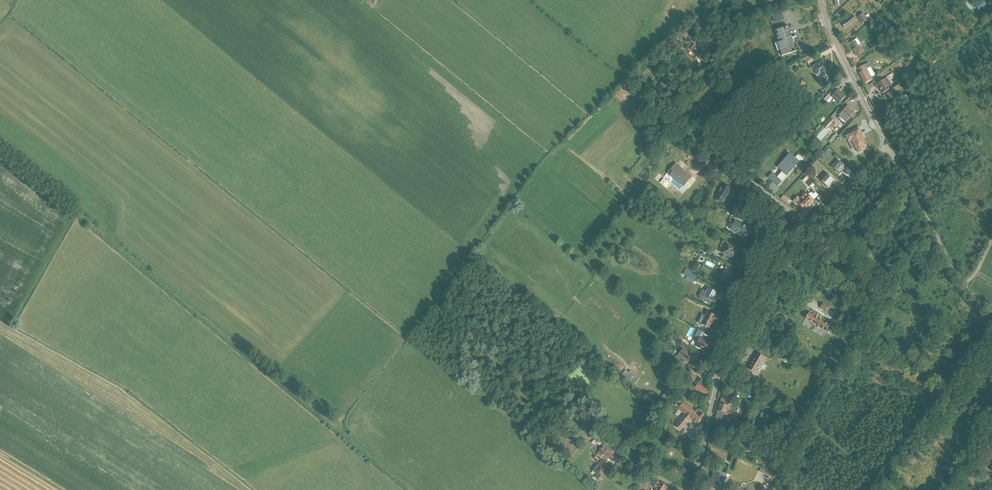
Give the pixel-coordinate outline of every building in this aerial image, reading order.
[(979,11),(988,3),(985,0),(981,0),(975,6),(979,11)] [(967,1),(964,4),(970,10),(973,7),(967,1)] [(865,16),(863,13),(862,12),(861,13),(861,12),(857,15),(858,17),(862,24),(865,22),(865,21),(866,23),(872,19),(870,17),(868,14),(865,16)] [(782,13),(772,16),(774,22),(784,19),(782,13)] [(845,29),(856,20),(852,15),(841,24),(845,29)] [(755,22),(750,27),(754,31),(759,26),(755,22)] [(776,30),(780,40),(782,39),(782,41),(777,43),(782,56),(790,54),(788,50),(795,47),(794,43),(795,42),(793,37),(791,38),(790,37),(791,36),(788,26),(776,30)] [(862,47),(861,47),(860,44),(857,38),(850,42),(854,48),(852,50),(856,55),(864,50),(862,47)] [(689,49),(696,57),(697,56),(698,58),(702,54),(701,52),(702,52),(695,44),(689,49)] [(817,76),(820,75),(823,82),(831,78),(823,61),(813,67),(817,76)] [(868,62),(865,63),(866,64),(858,68),(861,72),(859,73),(865,83),(873,78),(871,76),(874,75),(870,67),(868,62)] [(891,88),(890,87),(892,85),(887,77),(881,81),(875,85),(877,88),(878,88),(882,94),(891,88)] [(658,86),(661,89),(667,83),(664,80),(658,86)] [(899,87),(901,86),(898,83),(891,87),(894,92),(900,89),(899,87)] [(836,87),(829,94),(831,96),(838,89),(836,87)] [(831,96),(839,103),(845,96),(840,92),(841,92),(838,89),(831,96)] [(840,116),(838,118),(840,120),(844,124),(850,117),(853,119),(856,115),(850,109),(851,108),(848,105),(838,115),(840,116)] [(807,117),(801,126),(804,128),(808,123),(807,123),(810,119),(807,117)] [(829,128),(832,126),(830,125),(834,121),(831,118),(824,126),(827,129),(828,127),(829,128)] [(656,126),(652,131),(657,136),(661,131),(656,126)] [(848,134),(845,136),(852,151),(856,149),(858,153),(860,152),(862,152),(862,151),(864,150),(863,149),(867,147),(863,139),(862,139),(860,136),(862,135),(858,127),(847,133),(848,134)] [(834,140),(839,135),(836,133),(833,136),(831,137),(832,138),(829,141),(831,143),(834,140)] [(813,145),(815,143),(814,142),(812,140),(811,139),(806,145),(807,145),(809,148),(809,147),(811,148),(812,147),(811,145),(812,144),(813,145)] [(794,157),(790,153),(777,167),(782,171),(794,157)] [(799,162),(794,157),(782,171),(787,176),(799,162)] [(840,161),(833,169),(840,175),(847,167),(840,161)] [(675,163),(667,173),(669,175),(683,187),(692,176),(675,163)] [(808,172),(800,179),(804,183),(810,177),(812,175),(811,175),(815,171),(813,170),(809,173),(808,172)] [(777,176),(772,172),(768,177),(772,181),(777,176)] [(782,181),(777,176),(772,181),(777,186),(782,181)] [(715,199),(722,203),(724,199),(725,200),(731,188),(723,184),(715,199)] [(794,202),(797,204),(798,204),(805,210),(808,206),(809,207),(811,205),(810,204),(819,196),(813,191),(809,195),(805,191),(799,198),(798,197),(797,197),(794,200),(794,202)] [(742,237),(746,238),(749,231),(746,230),(748,227),(735,220),(730,230),(743,236),(742,237)] [(736,247),(727,242),(721,253),(735,260),(737,256),(738,257),(741,251),(736,248),(736,247)] [(732,270),(731,269),(730,268),(729,267),(728,267),(727,267),(726,267),(725,268),(724,268),(719,278),(729,283),(732,277),(735,278),(738,272),(733,269),(732,270)] [(686,268),(683,274),(687,276),(685,279),(693,283),(697,276),(691,273),(692,271),(686,268)] [(701,300),(708,304),(710,300),(714,303),(716,299),(717,299),(719,297),(720,294),(717,292),(708,287),(706,291),(704,290),(702,290),(700,295),(700,296),(699,296),(699,297),(700,298),(700,299),(701,299),(701,300)] [(821,305),(820,308),(827,313),(830,307),(823,303),(821,305)] [(702,314),(697,323),(710,329),(713,322),(718,324),(721,318),(706,311),(704,315),(702,314)] [(556,320),(557,319),(559,317),(553,312),(551,314),(550,315),(556,320)] [(825,331),(827,329),(830,325),(820,319),(815,316),(812,315),(810,313),(809,313),(805,319),(816,325),(825,331)] [(698,330),(693,339),(698,341),(695,346),(709,353),(710,350),(711,350),(712,349),(711,348),(713,344),(699,337),(702,332),(698,330)] [(682,340),(678,337),(677,338),(674,336),(671,338),(672,339),(670,341),(674,344),(676,342),(679,345),(682,340)] [(670,339),(666,337),(662,343),(667,347),(669,344),(667,343),(670,339)] [(768,343),(772,347),(776,342),(771,338),(768,343)] [(756,350),(758,347),(760,345),(754,341),(752,344),(751,347),(756,350)] [(696,355),(691,350),(689,352),(683,348),(677,355),(683,360),(683,362),(686,365),(693,356),(694,357),(696,355)] [(765,365),(763,364),(764,363),(767,358),(757,352),(754,357),(754,358),(748,369),(755,373),(759,367),(763,369),(765,365)] [(685,369),(682,372),(690,378),(689,379),(692,381),(692,380),(693,381),(694,381),(697,377),(692,373),(692,374),(685,369)] [(626,370),(622,374),(625,377),(631,382),(632,383),(633,384),(637,380),(634,377),(636,375),(630,371),(629,372),(626,370)] [(673,387),(668,383),(665,387),(670,392),(673,387)] [(707,395),(709,391),(698,384),(695,388),(701,392),(707,395)] [(666,391),(661,397),(666,400),(666,401),(671,395),(666,391)] [(729,405),(728,405),(730,398),(722,396),(721,399),(718,410),(716,418),(722,420),(723,414),(729,416),(729,418),(735,419),(736,413),(731,411),(731,412),(727,411),(729,405)] [(701,412),(699,415),(697,413),(696,414),(683,403),(682,403),(679,400),(674,404),(678,408),(678,409),(684,414),(674,426),(681,431),(691,419),(697,424),(699,425),(702,420),(701,419),(705,415),(701,412)] [(662,431),(657,421),(656,420),(650,423),(651,426),(652,425),(653,426),(654,429),(656,428),(656,429),(655,429),(658,433),(661,431),(662,431)] [(723,440),(720,448),(733,453),(734,451),(730,450),(732,444),(723,440)] [(603,446),(598,452),(597,452),(593,457),(595,459),(600,455),(602,457),(603,455),(606,457),(603,461),(602,460),(598,464),(592,470),(596,474),(594,477),(598,480),(602,475),(610,466),(607,464),(610,460),(610,461),(615,456),(612,453),(614,451),(605,444),(603,446)] [(761,468),(759,472),(771,477),(773,474),(761,468)] [(727,483),(730,475),(727,474),(714,470),(712,479),(711,479),(711,481),(710,485),(723,489),(725,483),(727,483)] [(656,489),(655,489),(664,489),(667,487),(658,481),(654,485),(653,487),(656,489)]
